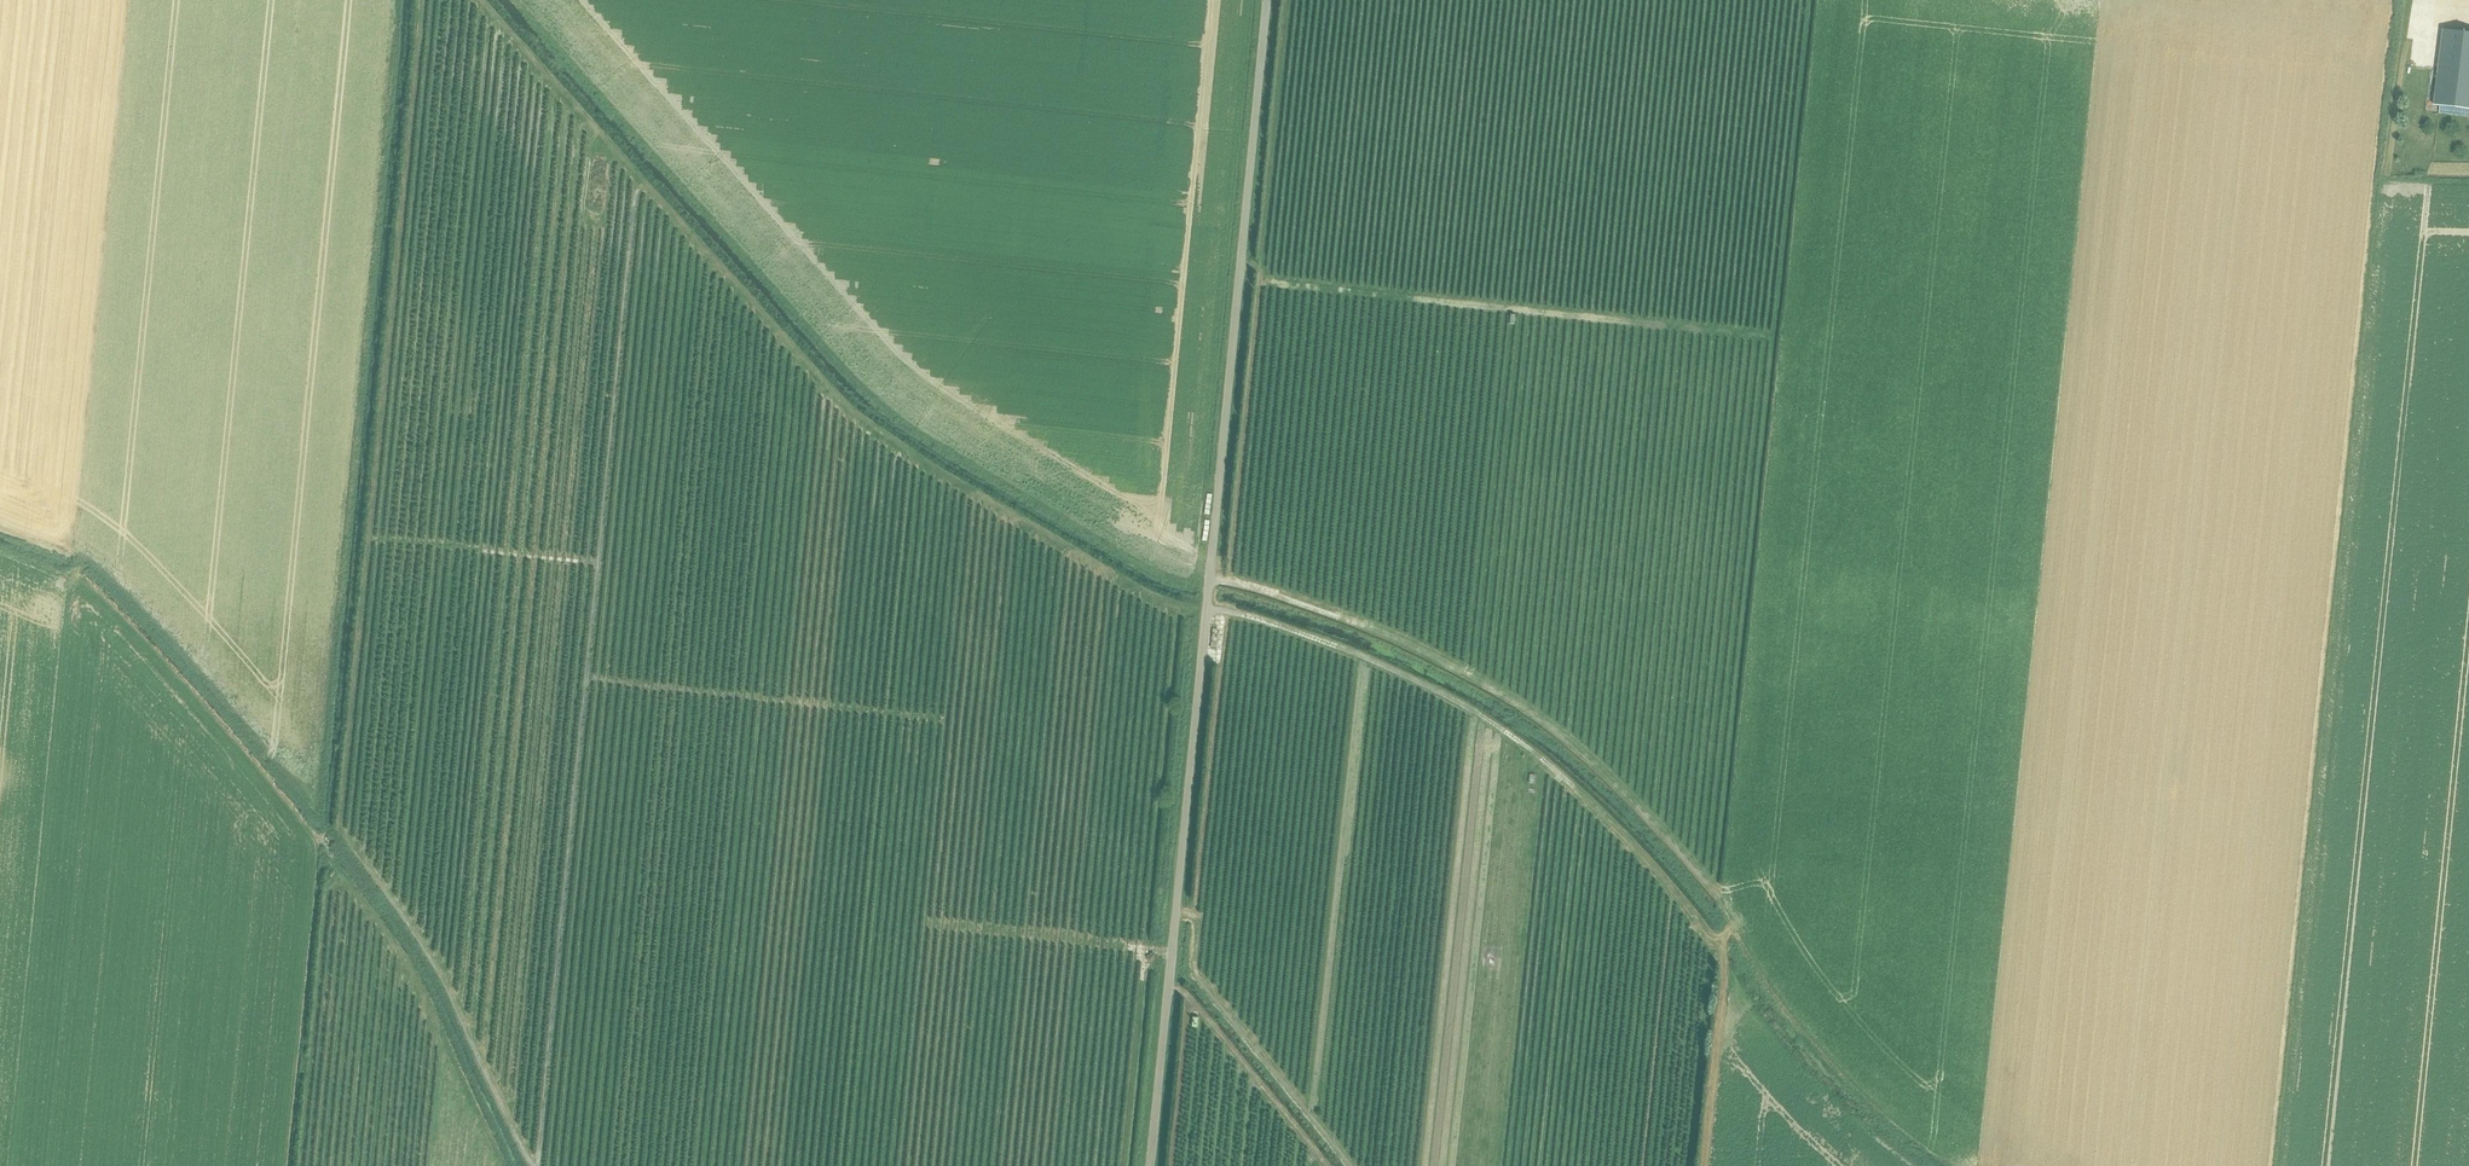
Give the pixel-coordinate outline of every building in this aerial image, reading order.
[(2434,105),(2441,106),(2440,114),(2468,117),(2468,33),(2443,30),(2434,105)]
